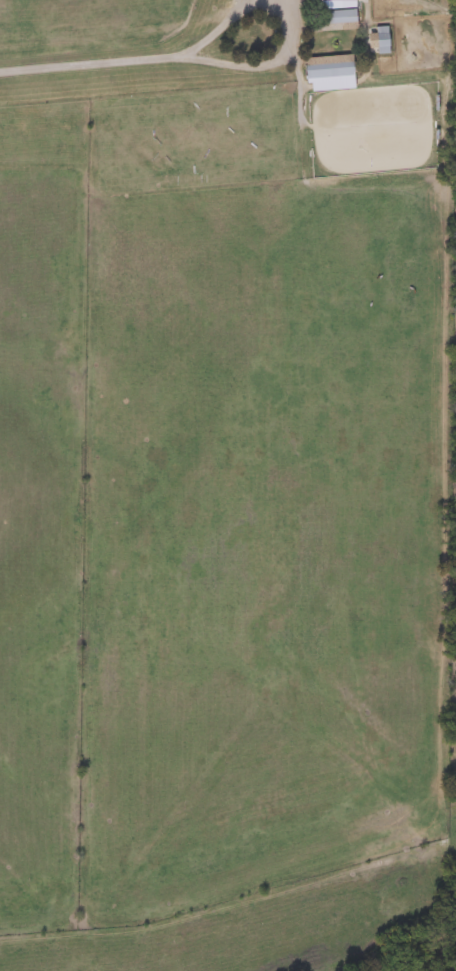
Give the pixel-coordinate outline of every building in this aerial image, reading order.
[(351,22),(315,22),(315,9),(351,9),(351,22)] [(370,26),(381,26),(381,52),(370,52),(370,26)] [(298,57),(346,55),(347,75),(299,77),(298,57)]
